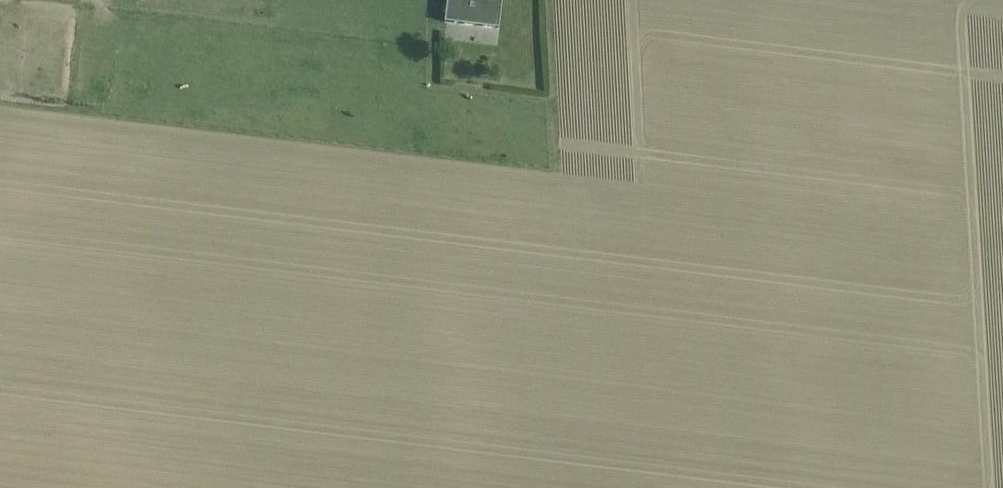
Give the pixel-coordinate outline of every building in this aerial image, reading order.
[(445,22),(498,29),(502,0),(447,0),(445,22)]
